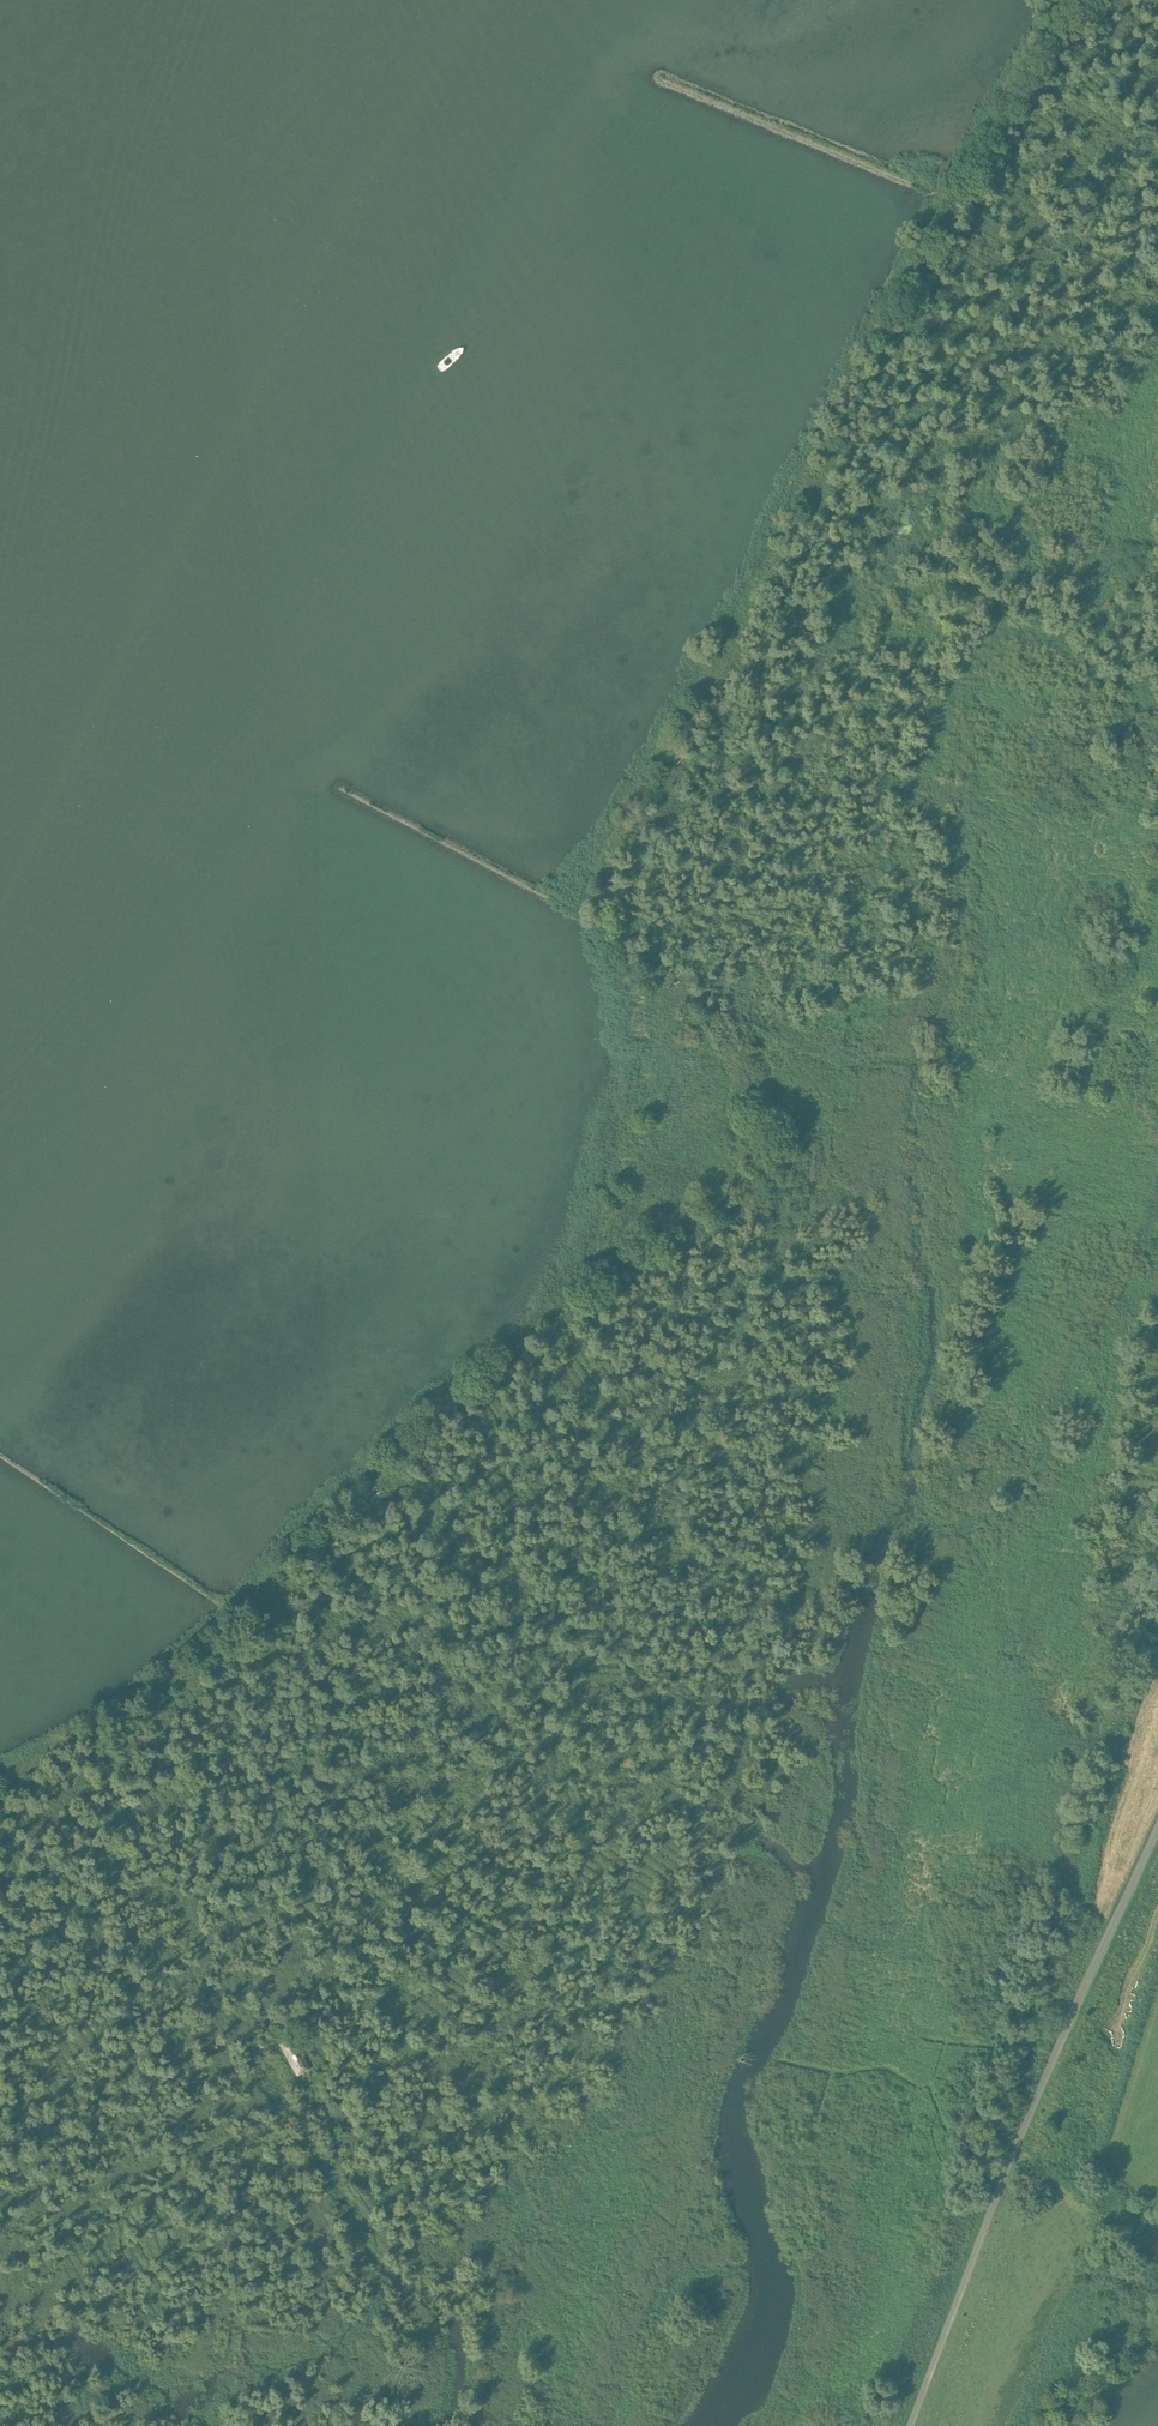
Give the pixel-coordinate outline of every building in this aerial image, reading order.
[(295,2073),(306,2067),(289,2039),(278,2043),(295,2073)]
